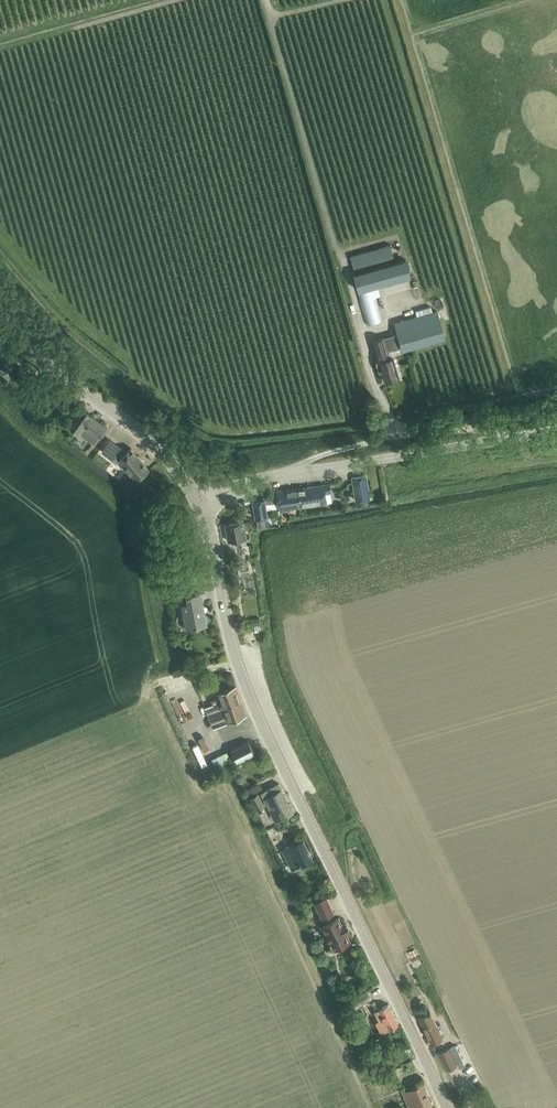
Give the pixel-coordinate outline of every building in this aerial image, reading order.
[(389,243),(350,254),(354,268),(393,256),(389,243)] [(383,320),(376,296),(381,295),(378,285),(411,276),(406,259),(354,273),(359,289),(357,290),(367,325),(383,320)] [(398,334),(385,337),(389,350),(392,349),(402,346),(403,350),(408,349),(445,338),(442,325),(445,324),(443,318),(440,319),(437,309),(433,311),(431,306),(415,311),(417,316),(395,322),(398,334)] [(385,337),(373,341),(379,361),(376,362),(379,372),(382,371),(385,381),(400,377),(394,356),(392,349),(389,350),(385,337)] [(0,370),(0,371),(9,378),(17,367),(7,360),(0,370)] [(69,426),(80,434),(93,443),(93,444),(94,444),(107,427),(82,409),(82,408),(81,408),(74,419),(69,426)] [(103,451),(117,461),(120,459),(137,479),(149,469),(141,459),(141,460),(138,456),(131,448),(124,454),(120,452),(122,449),(111,440),(103,451)] [(357,500),(363,499),(371,498),(366,475),(353,477),(357,500)] [(329,484),(300,489),(302,506),(313,505),(327,503),(325,494),(331,493),(329,484)] [(256,501),(253,502),(254,503),(256,517),(257,517),(258,526),(258,529),(261,528),(264,528),(270,527),(270,526),(270,521),(269,516),(269,515),(266,516),(265,510),(264,501),(279,499),(280,508),(280,512),(290,511),(290,508),(302,506),(300,489),(277,492),(268,493),(263,494),(263,496),(264,498),(264,500),(256,501)] [(244,521),(226,525),(229,541),(241,539),(247,538),(253,537),(252,535),(252,532),(250,523),(250,520),(244,521)] [(239,562),(240,571),(250,570),(248,560),(239,562)] [(187,603),(181,604),(186,629),(208,625),(201,592),(186,595),(187,603)] [(259,618),(251,619),(252,626),(254,625),(255,628),(255,630),(259,630),(261,629),(259,618)] [(213,727),(220,725),(247,715),(236,685),(234,686),(234,685),(229,687),(229,688),(216,693),(218,697),(213,698),(211,699),(213,704),(205,707),(213,727)] [(255,754),(255,753),(249,741),(231,749),(236,762),(255,754)] [(276,822),(293,813),(279,785),(262,793),(276,822)] [(259,795),(252,798),(258,810),(265,806),(259,795)] [(274,827),(268,830),(271,838),(278,835),(274,827)] [(282,849),(292,869),(313,859),(303,839),(282,849)] [(335,913),(327,896),(314,902),(322,919),(335,913)] [(339,917),(322,924),(334,949),(350,941),(347,934),(350,932),(346,922),(343,924),(339,917)] [(352,1001),(356,1007),(371,998),(368,992),(352,1001)] [(382,1033),(399,1024),(389,1004),(375,1012),(379,1020),(375,1022),(382,1033)] [(419,1017),(426,1032),(431,1043),(443,1037),(431,1011),(419,1017)] [(454,1047),(449,1049),(453,1057),(457,1055),(454,1047)] [(438,1053),(446,1072),(457,1067),(453,1057),(449,1049),(438,1053)] [(423,1083),(422,1083),(402,1092),(409,1107),(434,1107),(423,1083)]
